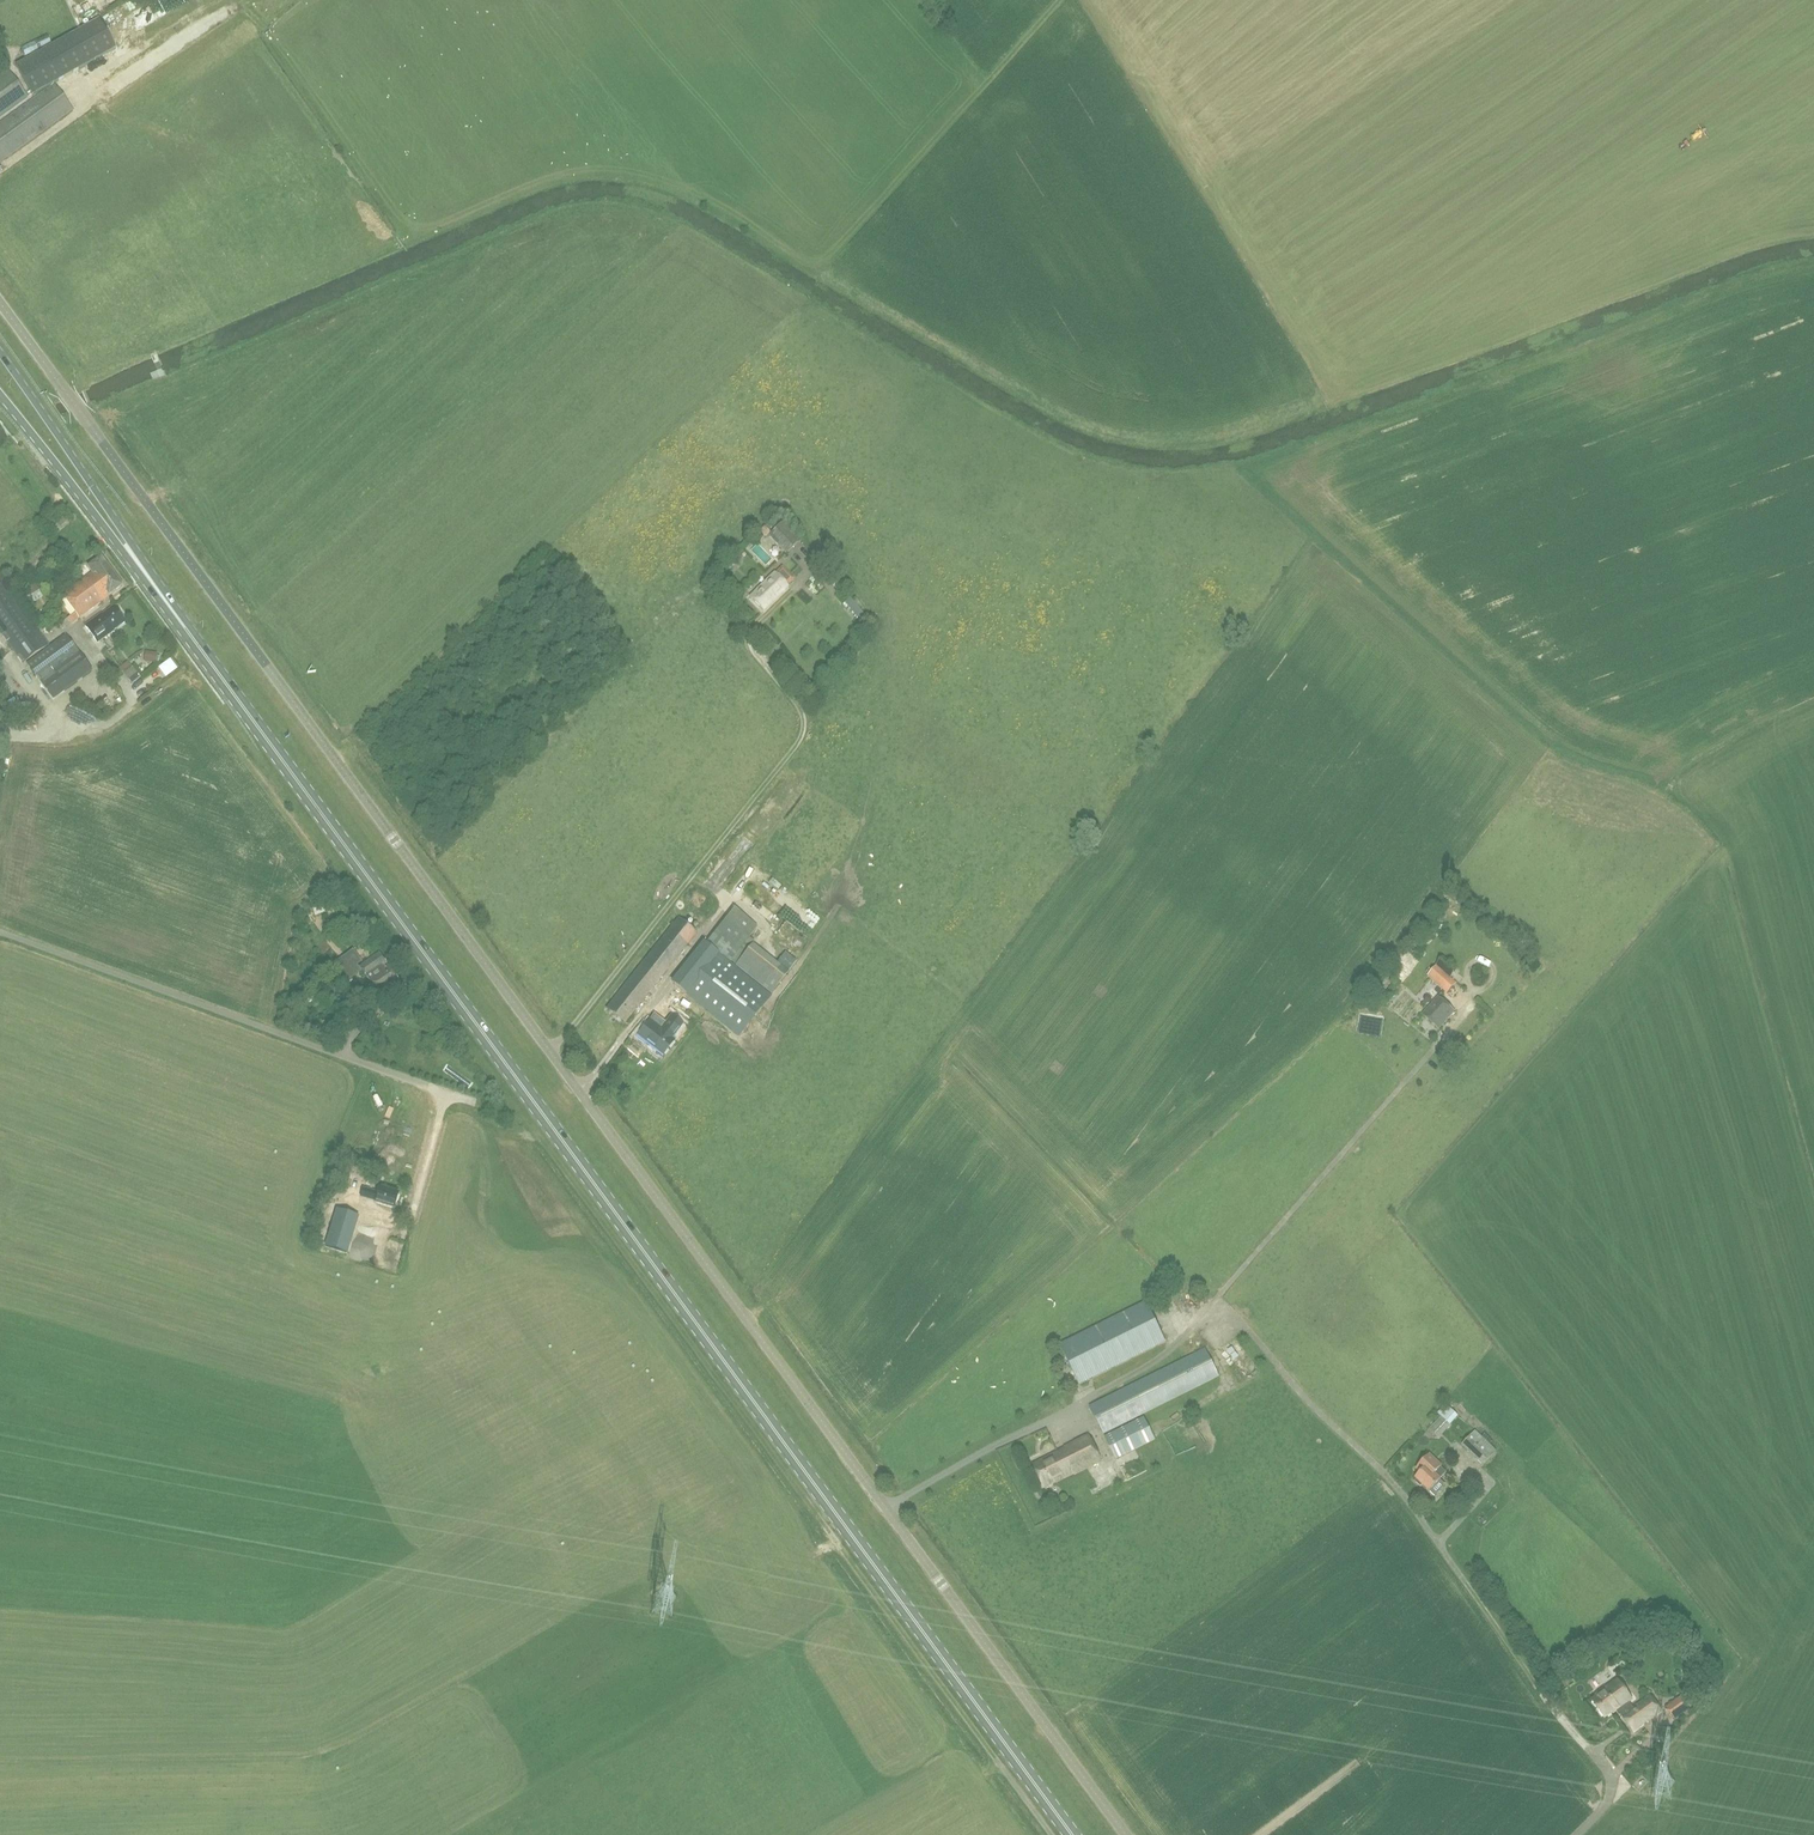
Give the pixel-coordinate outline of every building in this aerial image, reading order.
[(191,0),(163,0),(148,8),(154,19),(191,0)] [(183,17),(168,27),(175,39),(191,28),(183,17)] [(99,21),(17,66),(33,95),(115,49),(99,21)] [(47,35),(21,48),(26,58),(52,44),(47,35)] [(29,98),(8,69),(0,75),(0,119),(29,98)] [(0,124),(0,162),(72,109),(54,84),(0,124)] [(60,528),(67,521),(61,515),(54,522),(60,528)] [(768,536),(786,553),(801,539),(783,521),(771,533),(768,536)] [(765,526),(759,531),(766,538),(768,536),(771,533),(765,526)] [(84,530),(70,543),(77,551),(91,538),(84,530)] [(92,572),(85,578),(102,600),(102,601),(123,585),(101,556),(88,566),(92,572)] [(782,566),(776,572),(751,597),(764,610),(789,585),(795,579),(782,566)] [(102,600),(85,578),(62,595),(79,618),(102,601),(102,600)] [(23,663),(49,645),(3,582),(0,584),(0,632),(23,663)] [(35,583),(26,589),(30,596),(40,590),(35,583)] [(850,598),(844,603),(861,623),(867,618),(850,598)] [(114,630),(125,622),(114,606),(103,615),(102,614),(85,626),(98,643),(115,631),(114,630)] [(39,682),(79,653),(66,635),(27,664),(39,682)] [(80,652),(40,682),(53,701),(93,671),(80,652)] [(143,655),(144,664),(158,664),(157,654),(143,655)] [(132,667),(123,674),(128,680),(137,673),(132,667)] [(16,681),(8,671),(0,676),(0,682),(5,689),(16,681)] [(733,908),(725,919),(706,943),(703,941),(670,983),(686,996),(739,1037),(772,995),(771,994),(789,972),(788,972),(796,961),(785,952),(777,963),(753,943),(755,941),(750,938),(758,928),(747,920),(733,908)] [(624,1023),(697,933),(679,919),(607,1009),(624,1023)] [(786,944),(782,949),(792,957),(796,952),(786,944)] [(1448,994),(1458,983),(1452,978),(1456,973),(1442,960),(1427,976),(1448,994)] [(1392,975),(1402,984),(1412,972),(1402,964),(1392,975)] [(394,990),(401,985),(399,981),(400,981),(389,965),(369,980),(379,995),(392,986),(394,990)] [(1439,1029),(1454,1011),(1438,997),(1423,1015),(1439,1029)] [(650,1020),(637,1036),(651,1047),(650,1049),(650,1051),(657,1057),(659,1056),(661,1054),(662,1056),(675,1040),(672,1038),(682,1026),(691,1014),(687,1011),(685,1013),(679,1008),(671,1017),(662,1030),(650,1020)] [(394,1207),(398,1192),(377,1186),(375,1192),(362,1189),(360,1196),(375,1200),(375,1201),(394,1207)] [(345,1253),(358,1210),(341,1205),(328,1248),(345,1253)] [(1080,1384),(1166,1342),(1147,1302),(1060,1345),(1080,1384)] [(1104,1433),(1219,1377),(1205,1349),(1091,1406),(1104,1433)] [(1437,1414),(1440,1416),(1429,1428),(1440,1438),(1451,1426),(1450,1425),(1458,1416),(1445,1405),(1437,1414)] [(1116,1460),(1156,1440),(1145,1416),(1104,1436),(1116,1460)] [(1056,1444),(1072,1439),(1069,1431),(1054,1436),(1056,1444)] [(1463,1446),(1484,1466),(1497,1452),(1476,1432),(1463,1446)] [(1074,1475),(1101,1461),(1089,1434),(1063,1447),(1065,1449),(1032,1465),(1043,1488),(1074,1474),(1074,1475)] [(1420,1473),(1415,1478),(1430,1492),(1441,1480),(1440,1479),(1446,1473),(1441,1468),(1442,1466),(1430,1454),(1416,1469),(1420,1473)] [(1114,1474),(1119,1482),(1125,1478),(1120,1470),(1114,1474)] [(1642,1627),(1639,1622),(1631,1628),(1635,1632),(1642,1627)] [(1633,1732),(1662,1711),(1651,1696),(1632,1709),(1628,1703),(1633,1700),(1618,1680),(1603,1690),(1604,1691),(1592,1700),(1604,1718),(1612,1713),(1613,1714),(1618,1711),(1633,1732)] [(1683,1695),(1665,1708),(1674,1720),(1692,1707),(1683,1695)]
